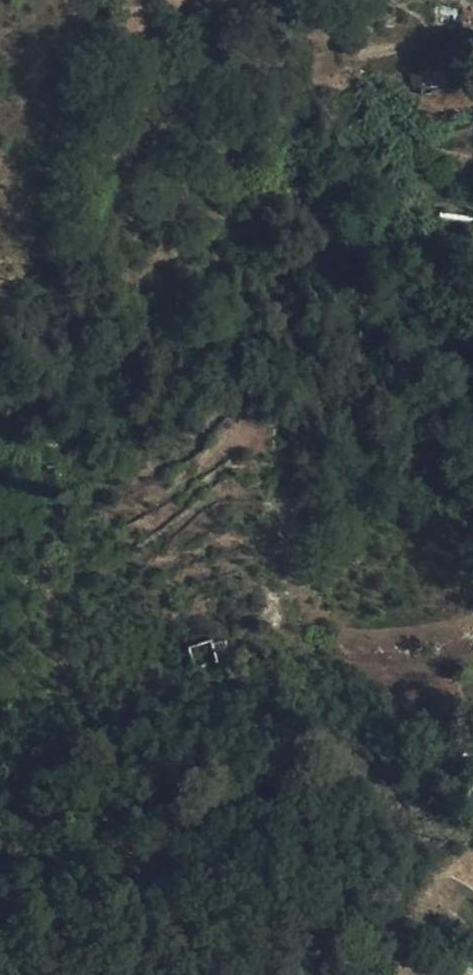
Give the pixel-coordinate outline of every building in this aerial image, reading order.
[(441,0),(437,0),(433,20),(455,24),(458,4),(441,0)] [(466,24),(463,42),(472,43),(472,25),(466,24)] [(469,80),(464,57),(417,66),(422,89),(469,80)]
